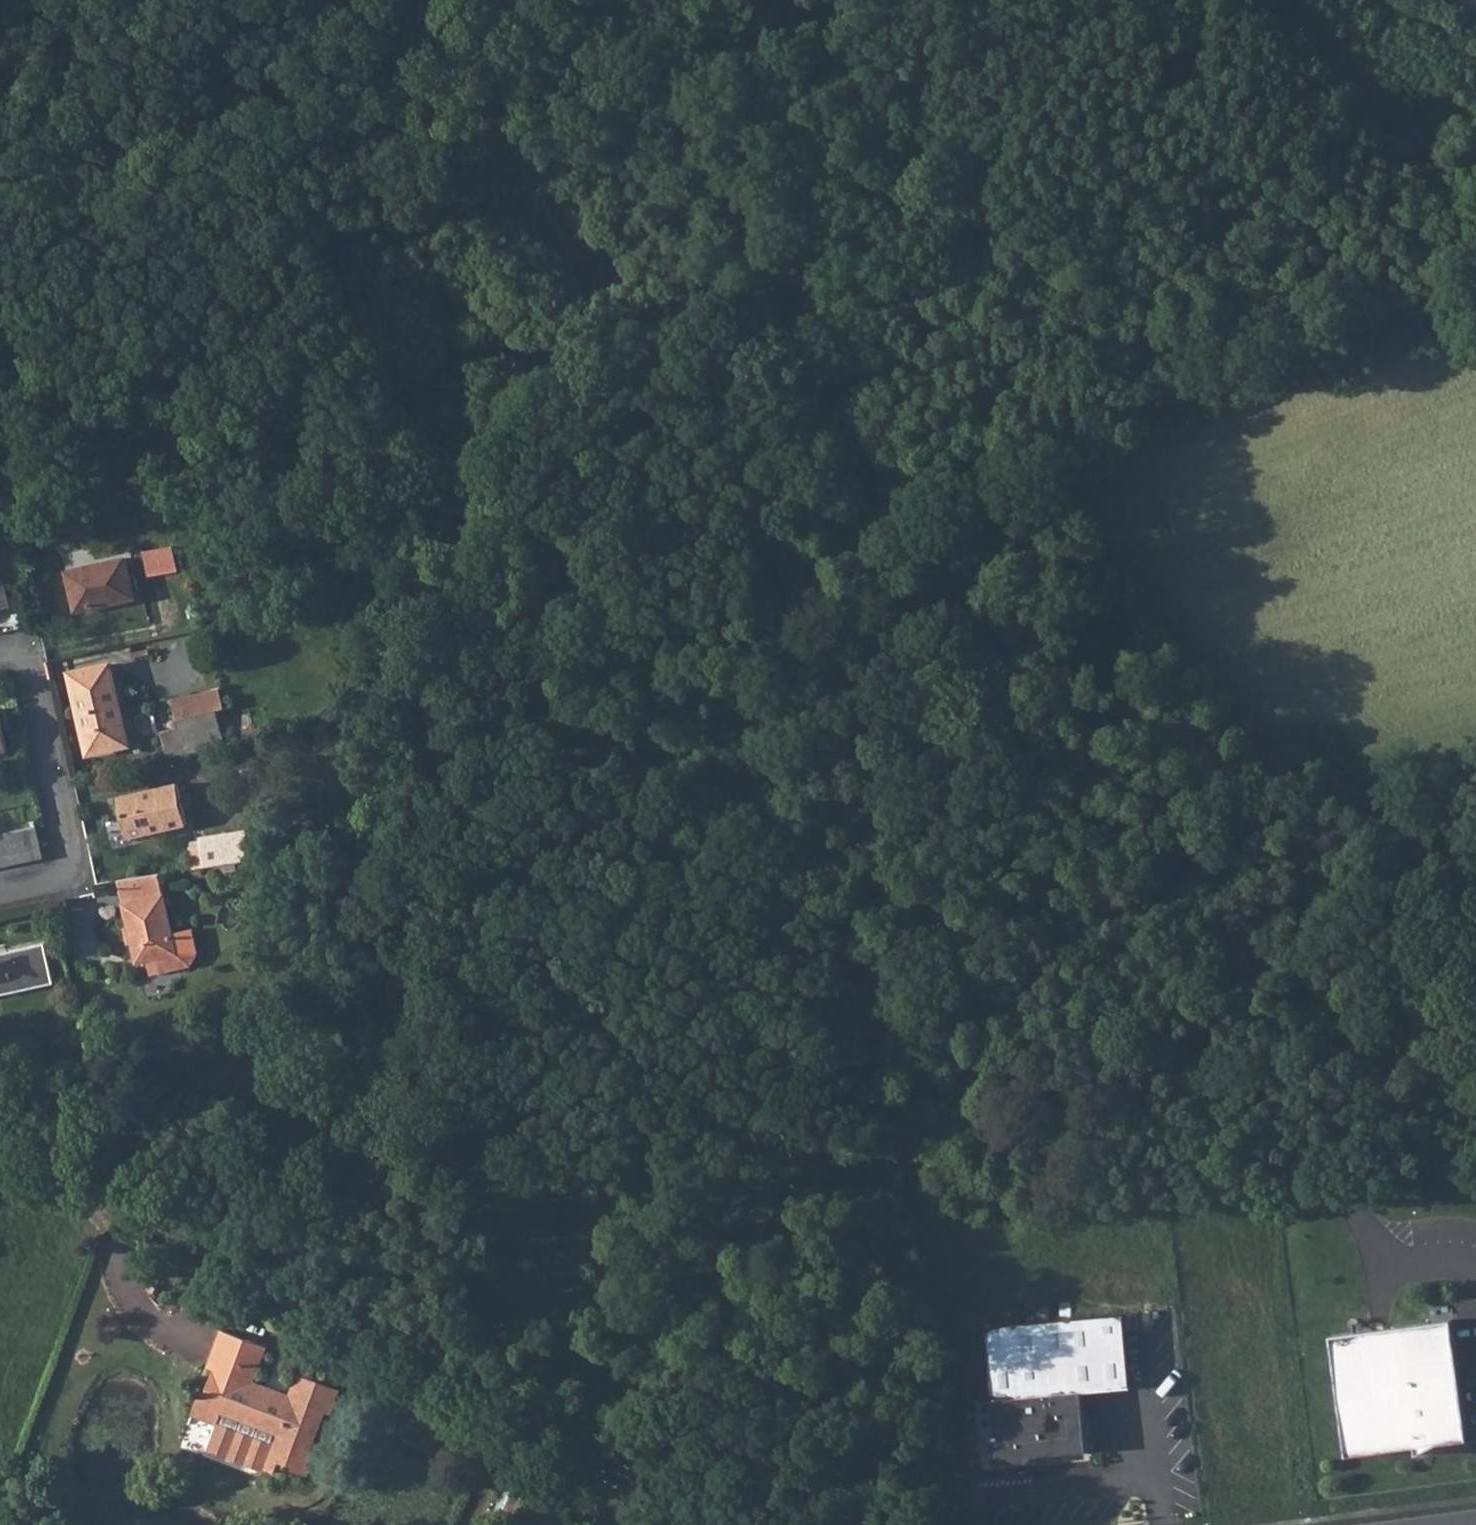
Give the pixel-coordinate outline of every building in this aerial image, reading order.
[(11,459),(9,448),(0,450),(0,461),(8,459),(11,459)] [(135,598),(126,557),(66,570),(75,612),(135,598)] [(128,745),(110,664),(70,673),(88,754),(128,745)] [(221,691),(171,699),(175,719),(216,711),(224,709),(221,691)] [(178,732),(182,755),(223,747),(216,711),(175,719),(178,732)] [(159,735),(164,759),(182,755),(178,732),(159,735)] [(127,838),(186,825),(177,784),(118,797),(127,838)] [(36,827),(29,828),(22,830),(29,861),(43,858),(36,827)] [(15,864),(29,861),(22,830),(14,831),(8,833),(15,864)] [(199,838),(200,845),(204,866),(251,859),(246,832),(246,831),(199,838)] [(0,835),(0,860),(1,867),(15,864),(8,833),(0,834),(0,835)] [(190,846),(193,868),(204,866),(200,845),(190,846)] [(160,882),(158,874),(117,880),(119,889),(160,882)] [(172,933),(160,882),(119,889),(135,963),(156,959),(159,973),(191,966),(198,953),(192,929),(172,933)] [(46,943),(5,951),(7,957),(0,958),(0,995),(54,983),(46,943)] [(1129,1389),(1123,1319),(993,1330),(1004,1463),(1088,1456),(1083,1392),(1129,1389)] [(1452,1320),(1330,1336),(1346,1457),(1414,1449),(1415,1456),(1436,1446),(1467,1442),(1452,1320)] [(223,1330),(209,1368),(214,1369),(204,1395),(199,1393),(192,1413),(218,1423),(207,1450),(265,1471),(266,1469),(275,1472),(279,1461),(286,1464),(285,1466),(287,1467),(295,1470),(307,1475),(316,1452),(307,1449),(322,1410),(330,1414),(340,1388),(300,1373),(292,1394),(282,1390),(281,1394),(267,1388),(268,1385),(254,1380),(266,1346),(223,1330)] [(281,1394),(282,1390),(268,1385),(267,1388),(281,1394)] [(997,1400),(977,1401),(979,1440),(998,1439),(997,1400)]
